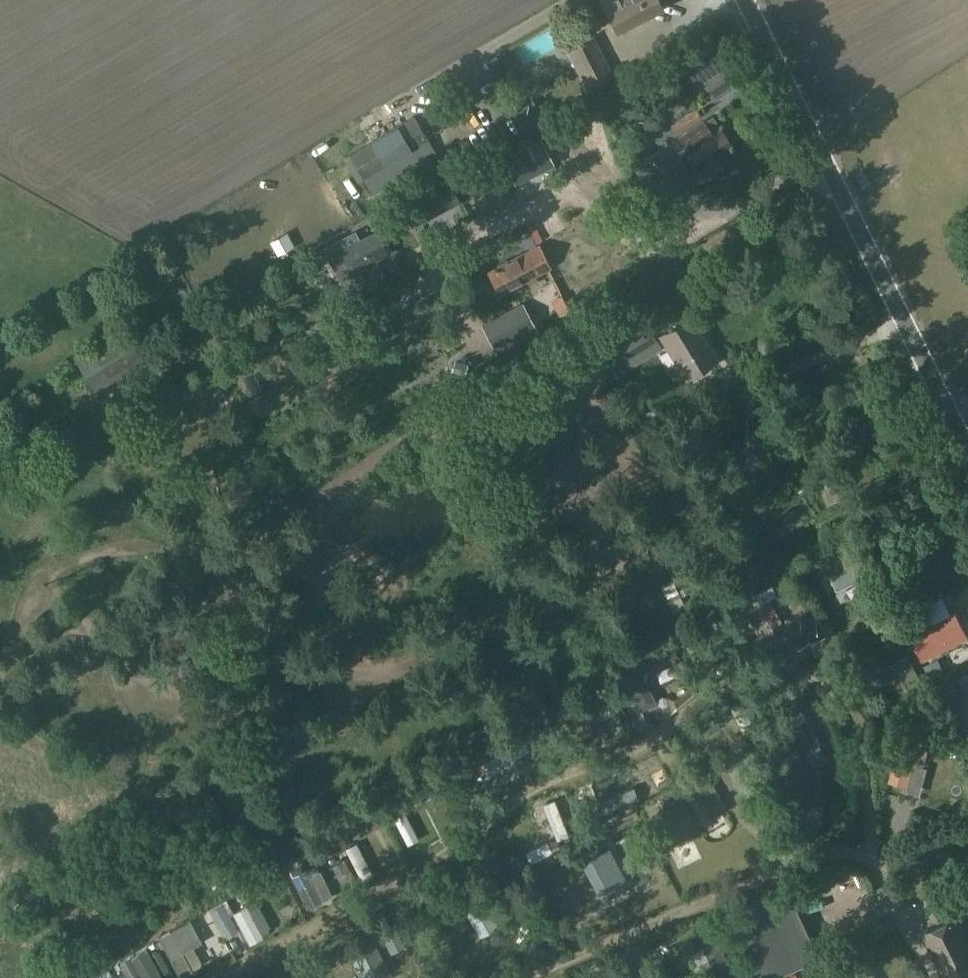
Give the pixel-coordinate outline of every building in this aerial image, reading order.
[(603,8),(615,31),(661,8),(656,0),(600,0),(604,8),(603,8)] [(588,89),(614,77),(592,35),(566,49),(588,89)] [(471,101),(489,93),(485,84),(467,91),(471,101)] [(364,176),(427,139),(413,115),(350,153),(364,176)] [(703,120),(678,137),(686,147),(679,151),(689,167),(697,162),(700,167),(734,147),(720,128),(719,128),(717,125),(711,129),(703,120)] [(425,153),(441,146),(436,136),(420,143),(425,153)] [(502,158),(516,185),(553,166),(540,139),(525,147),(522,139),(505,148),(509,155),(502,158)] [(663,186),(678,175),(661,149),(645,159),(663,186)] [(430,190),(401,206),(412,228),(442,211),(430,190)] [(368,261),(385,252),(375,232),(341,250),(354,275),(371,266),(368,261)] [(534,274),(548,267),(537,247),(488,273),(498,292),(525,279),(529,286),(538,282),(534,274)] [(538,284),(552,316),(564,311),(556,293),(549,296),(543,282),(538,284)] [(522,302),(481,324),(497,353),(538,332),(522,302)] [(430,324),(421,324),(421,312),(403,313),(403,343),(430,343),(430,324)] [(686,376),(715,358),(689,318),(660,336),(686,376)] [(620,341),(629,357),(657,340),(646,323),(620,341)] [(78,399),(141,361),(120,327),(36,378),(49,401),(72,388),(78,399)] [(288,365),(272,369),(280,400),(296,396),(288,365)] [(270,426),(276,436),(293,425),(287,416),(270,426)] [(731,517),(740,513),(730,494),(722,498),(731,517)] [(351,547),(370,586),(394,575),(375,535),(351,547)] [(852,565),(858,579),(873,572),(860,544),(822,562),(828,575),(852,565)] [(763,646),(777,639),(753,594),(739,601),(763,646)] [(641,617),(628,626),(640,645),(674,622),(667,611),(646,625),(641,617)] [(964,642),(964,641),(960,634),(966,632),(956,612),(918,630),(932,657),(964,642)] [(691,635),(681,642),(704,672),(714,665),(691,635)] [(942,655),(946,663),(962,656),(959,648),(942,655)] [(651,654),(620,670),(640,710),(656,702),(641,673),(656,666),(651,654)] [(909,656),(865,678),(871,690),(899,675),(903,683),(919,675),(909,656)] [(742,703),(731,709),(746,739),(757,733),(742,703)] [(802,754),(820,742),(798,706),(779,716),(802,754)] [(908,787),(920,746),(898,741),(888,782),(908,787)] [(702,823),(719,813),(701,781),(683,791),(702,823)] [(554,800),(544,805),(557,840),(568,836),(554,800)] [(409,820),(423,813),(419,803),(404,810),(403,808),(391,813),(411,854),(423,848),(409,820)] [(370,836),(358,842),(352,830),(342,835),(362,875),(372,869),(367,859),(379,854),(370,836)] [(597,895),(616,884),(599,852),(580,861),(597,895)] [(309,876),(318,872),(312,860),(289,871),(307,908),(321,901),(309,876)] [(766,977),(768,977),(817,955),(787,888),(735,911),(766,977)] [(479,935),(497,925),(479,893),(461,903),(479,935)] [(266,929),(270,927),(256,902),(247,907),(246,906),(234,913),(250,943),(262,937),(261,935),(267,931),(266,929)] [(944,977),(967,977),(967,936),(958,916),(922,934),(944,977)] [(200,941),(190,922),(159,938),(181,977),(182,977),(192,972),(191,970),(201,964),(192,946),(200,941)] [(345,948),(361,977),(391,977),(392,977),(370,935),(345,948)] [(735,977),(715,940),(702,947),(713,966),(702,972),(706,977),(733,977),(735,977)] [(146,949),(138,953),(131,958),(125,960),(121,964),(129,977),(162,977),(146,949)] [(858,972),(861,977),(877,977),(872,966),(858,972)]
